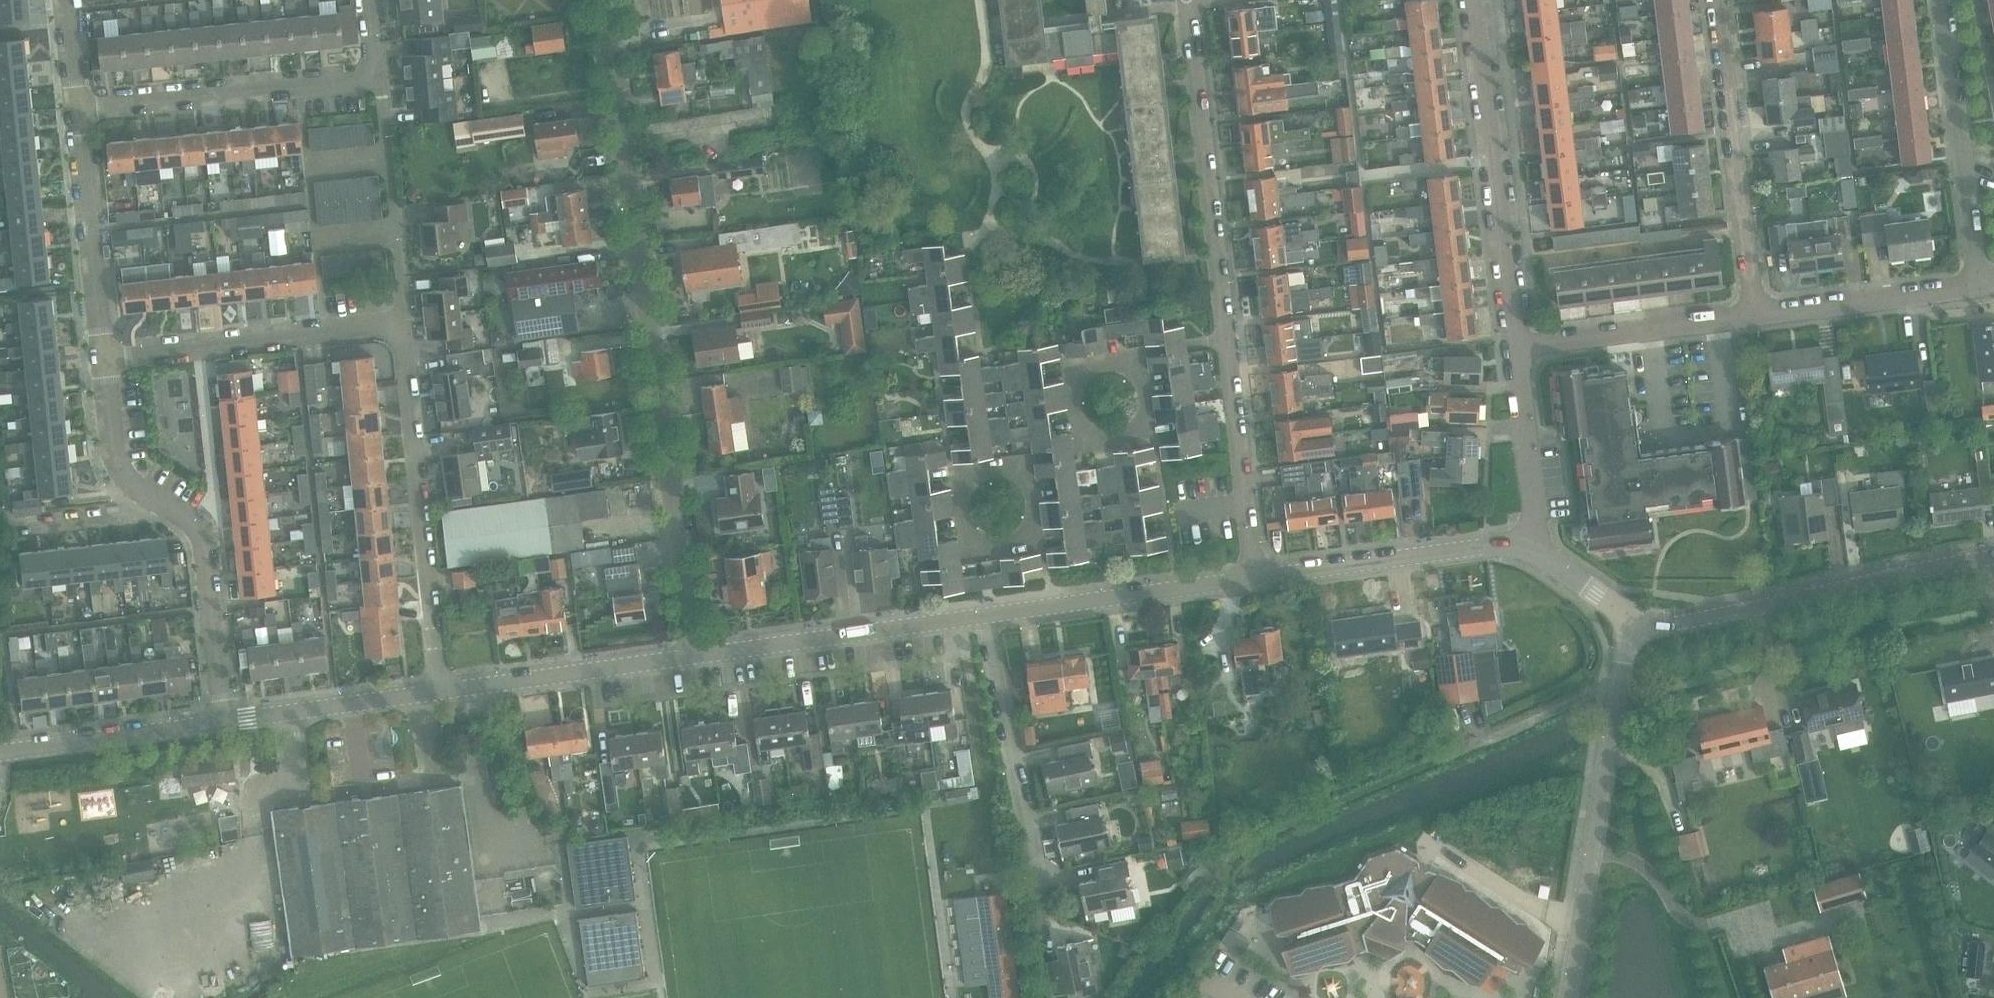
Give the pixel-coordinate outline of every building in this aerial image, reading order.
[(1,24),(0,21),(32,18),(30,0),(0,0),(0,24),(1,24)] [(296,49),(322,47),(317,15),(312,15),(298,17),(296,0),(293,0),(286,1),(288,18),(293,18),(296,49)] [(322,47),(344,44),(341,12),(322,14),(320,0),(310,0),(312,15),(317,15),(322,47)] [(401,23),(444,19),(441,0),(398,0),(401,23)] [(651,29),(704,22),(701,0),(647,0),(651,29)] [(727,33),(812,21),(809,0),(722,0),(727,33)] [(1007,9),(1037,5),(1037,0),(1006,0),(1007,9)] [(1118,51),(1118,48),(1115,23),(1104,25),(1103,18),(1102,10),(1108,10),(1107,0),(1088,0),(1089,10),(1091,27),(1050,32),(1052,46),(1042,47),(1044,59),(1066,57),(1068,66),(1094,63),(1094,54),(1118,51)] [(1326,22),(1338,21),(1336,0),(1324,0),(1326,22)] [(1437,23),(1434,0),(1406,0),(1409,20),(1407,21),(1400,18),(1382,21),(1383,31),(1410,27),(1437,23)] [(1524,15),(1556,10),(1555,0),(1522,0),(1524,15)] [(1658,15),(1689,11),(1687,0),(1656,0),(1658,15)] [(1809,11),(1832,7),(1831,0),(1808,0),(1809,11)] [(1885,17),(1913,12),(1911,0),(1865,0),(1865,2),(1883,0),(1885,17)] [(165,3),(166,13),(175,12),(174,2),(165,3)] [(269,20),(273,51),(296,49),(293,18),(288,18),(274,19),(272,2),(271,2),(262,3),(264,20),(269,20)] [(142,5),(143,15),(151,14),(150,5),(142,5)] [(246,22),(251,54),(273,51),(269,20),(264,20),(250,22),(248,5),(238,5),(240,23),(246,22)] [(1009,25),(1010,35),(1040,31),(1039,17),(1037,5),(1007,9),(1004,9),(1006,26),(1009,25)] [(1636,5),(1618,7),(1619,20),(1637,18),(1636,5)] [(221,25),(226,56),(251,54),(246,22),(240,23),(225,24),(224,7),(214,8),(216,25),(221,25)] [(1227,10),(1230,33),(1267,29),(1274,28),(1277,28),(1276,16),(1256,18),(1254,7),(1227,10)] [(1755,12),(1758,35),(1790,31),(1787,8),(1755,12)] [(198,27),(202,59),(226,56),(221,25),(216,25),(202,27),(200,9),(196,10),(190,10),(192,27),(198,27)] [(1321,9),(1304,11),(1305,22),(1322,20),(1321,9)] [(1524,15),(1528,42),(1586,35),(1585,20),(1558,23),(1556,10),(1524,15)] [(1658,15),(1660,37),(1692,34),(1689,11),(1658,15)] [(173,30),(176,61),(202,59),(198,27),(192,27),(178,29),(176,12),(166,13),(168,30),(173,30)] [(1885,17),(1888,40),(1916,37),(1913,12),(1885,17)] [(453,16),(455,32),(484,28),(482,13),(453,16)] [(149,32),(153,64),(176,61),(173,30),(168,30),(167,30),(154,32),(152,14),(151,14),(143,15),(144,33),(149,32)] [(119,18),(120,35),(126,35),(129,66),(153,64),(149,32),(144,33),(130,34),(128,17),(126,17),(119,18)] [(1801,19),(1802,29),(1818,27),(1816,17),(1801,19)] [(104,19),(95,20),(97,37),(101,37),(104,69),(129,66),(126,35),(120,35),(106,37),(104,19)] [(1115,23),(1118,48),(1151,44),(1150,35),(1153,35),(1151,19),(1115,23)] [(1326,22),(1330,49),(1342,48),(1338,21),(1326,22)] [(1383,31),(1382,21),(1366,23),(1368,33),(1383,31)] [(532,26),(536,52),(565,48),(562,22),(532,26)] [(1401,56),(1413,53),(1441,50),(1437,23),(1410,27),(1412,47),(1403,45),(1385,47),(1387,58),(1401,56)] [(1629,27),(1619,28),(1620,43),(1631,42),(1629,27)] [(1818,27),(1802,29),(1804,40),(1819,38),(1818,27)] [(1267,29),(1230,33),(1232,57),(1260,54),(1258,37),(1275,35),(1274,29),(1277,28),(1274,28),(1267,29)] [(1013,63),(1044,59),(1042,47),(1040,31),(1010,35),(1006,35),(1008,52),(1012,51),(1013,63)] [(1790,31),(1758,35),(1761,59),(1793,55),(1790,31)] [(512,32),(495,33),(497,57),(509,56),(514,56),(512,32)] [(497,57),(495,33),(472,34),(473,58),(497,57)] [(731,38),(699,42),(700,51),(720,49),(721,59),(734,57),(736,75),(737,75),(748,73),(753,107),(774,104),(764,34),(751,36),(751,37),(743,38),(731,39),(731,38)] [(1660,37),(1664,61),(1694,58),(1692,34),(1660,37)] [(404,55),(407,79),(444,77),(442,63),(453,63),(450,35),(417,39),(418,54),(404,55)] [(1586,35),(1528,42),(1531,69),(1563,65),(1560,43),(1567,43),(1571,45),(1588,43),(1586,35)] [(97,37),(89,38),(91,51),(93,70),(104,69),(101,37),(97,37)] [(1841,40),(1842,45),(1870,42),(1870,37),(1841,40)] [(1888,40),(1891,65),(1918,61),(1916,37),(1888,40)] [(29,62),(26,39),(0,42),(0,65),(29,62)] [(1631,42),(1620,43),(1622,56),(1635,55),(1633,41),(1631,42)] [(1870,42),(1842,45),(1842,51),(1871,47),(1870,42)] [(1122,77),(1125,76),(1160,72),(1158,55),(1156,43),(1151,44),(1118,48),(1118,51),(1122,77)] [(1813,46),(1815,59),(1838,57),(1836,43),(1813,46)] [(1614,45),(1604,46),(1605,60),(1615,59),(1614,45)] [(1371,60),(1387,58),(1385,47),(1369,49),(1371,60)] [(1330,49),(1334,78),(1346,77),(1342,48),(1330,49)] [(660,93),(662,105),(687,101),(684,83),(697,81),(697,80),(695,68),(694,61),(682,62),(680,50),(655,54),(660,93)] [(1404,82),(1416,80),(1444,77),(1441,50),(1413,53),(1415,73),(1406,72),(1389,74),(1390,85),(1404,83),(1404,82)] [(1838,57),(1815,59),(1816,73),(1839,70),(1838,57)] [(1664,61),(1666,85),(1697,82),(1694,58),(1664,61)] [(1891,65),(1894,88),(1921,84),(1918,61),(1891,65)] [(31,86),(29,62),(0,65),(0,90),(31,86)] [(1269,63),(1234,67),(1236,90),(1284,84),(1291,83),(1289,73),(1270,75),(1269,63)] [(1616,63),(1597,65),(1598,78),(1618,76),(1616,63)] [(1022,64),(1012,65),(1014,77),(1023,75),(1022,64)] [(704,67),(695,68),(697,80),(705,79),(704,67)] [(1532,73),(1535,102),(1594,95),(1593,84),(1578,86),(1578,91),(1566,93),(1564,69),(1532,73)] [(1763,79),(1766,100),(1795,97),(1794,86),(1810,84),(1808,70),(1791,72),(1792,76),(1763,79)] [(1130,90),(1131,100),(1162,97),(1160,72),(1125,76),(1127,90),(1130,90)] [(444,77),(407,79),(410,107),(424,106),(425,121),(459,118),(456,91),(445,92),(444,77)] [(1416,80),(1420,107),(1448,103),(1444,77),(1416,80)] [(1316,81),(1297,83),(1298,95),(1317,93),(1316,81)] [(1666,85),(1669,108),(1700,105),(1697,82),(1666,85)] [(1291,83),(1236,90),(1239,113),(1287,107),(1286,97),(1298,95),(1297,83),(1291,83)] [(1894,88),(1897,114),(1924,111),(1921,84),(1894,88)] [(1848,89),(1848,94),(1876,91),(1876,85),(1848,89)] [(2,119),(2,114),(34,110),(31,86),(0,90),(0,99),(1,109),(0,110),(0,119),(2,119)] [(1638,88),(1628,89),(1629,101),(1640,100),(1638,88)] [(1876,91),(1848,94),(1849,99),(1877,96),(1876,91)] [(1535,102),(1538,129),(1570,125),(1568,111),(1596,107),(1594,95),(1535,102)] [(1795,97),(1766,100),(1768,123),(1797,119),(1798,123),(1814,121),(1812,106),(1811,95),(1795,97)] [(1133,117),(1134,126),(1166,122),(1162,97),(1131,100),(1128,101),(1130,117),(1133,117)] [(1412,99),(1392,101),(1393,111),(1414,109),(1412,99)] [(1861,102),(1849,103),(1851,118),(1863,116),(1861,102)] [(1397,137),(1423,134),(1451,130),(1448,103),(1420,107),(1422,121),(1409,123),(1409,126),(1396,128),(1397,137)] [(1350,105),(1336,107),(1339,135),(1353,133),(1350,105)] [(1700,105),(1669,108),(1672,132),(1703,128),(1700,105)] [(1623,108),(1616,109),(1617,118),(1624,118),(1623,108)] [(4,142),(4,137),(36,134),(34,110),(2,114),(2,119),(4,133),(0,134),(0,143),(4,142)] [(1897,114),(1900,138),(1927,135),(1924,111),(1897,114)] [(472,120),(475,142),(525,135),(524,125),(522,113),(479,119),(472,120)] [(1643,113),(1633,114),(1635,127),(1644,125),(1643,113)] [(1818,118),(1820,132),(1846,129),(1844,114),(1818,118)] [(578,143),(575,119),(536,124),(540,157),(568,153),(566,145),(578,143)] [(1241,123),(1243,146),(1304,139),(1303,129),(1284,131),(1282,119),(1241,123)] [(472,120),(454,123),(457,147),(476,144),(475,142),(472,120)] [(300,122),(275,125),(278,153),(291,152),(293,168),(304,167),(300,122)] [(373,122),(362,123),(364,144),(375,143),(373,122)] [(1136,142),(1137,152),(1168,148),(1166,122),(1134,126),(1131,127),(1133,143),(1136,142)] [(362,123),(351,125),(354,145),(364,144),(362,123)] [(275,125),(252,127),(254,156),(278,153),(275,125)] [(351,125),(340,126),(343,146),(354,145),(351,125)] [(1538,129),(1542,155),(1601,147),(1600,136),(1572,139),(1570,125),(1538,129)] [(340,126),(330,127),(333,147),(343,146),(340,126)] [(252,127),(228,129),(231,158),(242,157),(244,173),(256,172),(254,156),(252,127)] [(330,127),(319,128),(322,149),(333,147),(330,127)] [(322,149),(319,128),(308,130),(310,150),(322,149)] [(228,129),(206,132),(208,161),(219,159),(220,168),(232,167),(231,158),(228,129)] [(1846,129),(1820,132),(1823,132),(1826,156),(1850,153),(1847,129),(1846,129)] [(1451,130),(1423,134),(1427,161),(1454,158),(1451,130)] [(206,132),(181,134),(184,163),(208,161),(206,132)] [(7,166),(6,161),(39,157),(36,134),(4,137),(4,142),(6,157),(0,157),(0,167),(7,166)] [(181,134),(157,137),(160,165),(172,164),(173,173),(185,171),(184,163),(181,134)] [(1352,134),(1339,135),(1342,160),(1355,159),(1352,134)] [(1804,134),(1795,135),(1796,142),(1805,141),(1804,134)] [(1853,137),(1854,143),(1882,140),(1881,134),(1853,137)] [(1927,135),(1900,138),(1902,162),(1930,159),(1927,135)] [(157,137),(133,139),(136,168),(148,167),(149,175),(161,174),(160,165),(157,137)] [(136,168),(133,139),(109,141),(112,170),(126,169),(128,186),(138,185),(136,168)] [(1304,139),(1243,146),(1246,169),(1273,166),(1272,154),(1287,152),(1286,148),(1286,146),(1305,144),(1304,139)] [(1403,140),(1403,152),(1419,152),(1419,140),(1403,140)] [(1882,140),(1854,143),(1854,148),(1882,145),(1882,140)] [(1632,145),(1634,156),(1650,154),(1649,143),(1632,145)] [(1674,159),(1675,170),(1707,166),(1705,145),(1672,149),(1672,145),(1657,146),(1659,161),(1674,159)] [(1772,151),(1776,179),(1801,176),(1799,161),(1814,159),(1812,146),(1772,151)] [(1542,155),(1545,181),(1577,176),(1575,159),(1602,156),(1601,147),(1542,155)] [(1139,168),(1140,178),(1172,174),(1168,148),(1137,152),(1134,152),(1136,169),(1139,168)] [(1399,154),(1400,164),(1415,163),(1414,153),(1399,154)] [(9,191),(9,185),(42,182),(39,157),(6,161),(7,166),(8,181),(0,182),(0,192),(9,191)] [(717,163),(720,178),(764,172),(762,157),(717,163)] [(1675,170),(1678,193),(1710,189),(1707,166),(1675,170)] [(1920,168),(1902,170),(1903,176),(1909,182),(1921,181),(1920,168)] [(1361,183),(1359,169),(1346,170),(1348,185),(1361,183)] [(1648,173),(1649,183),(1664,181),(1663,171),(1648,173)] [(672,179),(676,206),(702,202),(702,207),(718,205),(713,174),(699,176),(698,175),(672,179)] [(1142,195),(1143,205),(1175,201),(1172,174),(1140,178),(1137,179),(1139,195),(1142,195)] [(1433,205),(1460,201),(1457,174),(1429,177),(1432,204),(1433,205)] [(378,175),(368,176),(371,198),(381,196),(378,175)] [(1247,179),(1249,198),(1295,193),(1295,186),(1278,188),(1276,175),(1247,179)] [(368,176),(358,177),(360,199),(371,198),(368,176)] [(1545,181),(1548,203),(1580,199),(1592,197),(1607,196),(1605,185),(1590,186),(1590,188),(1578,189),(1577,176),(1545,181)] [(358,177),(348,179),(350,200),(360,199),(358,177)] [(348,179),(337,180),(338,201),(350,200),(348,179)] [(1402,180),(1403,190),(1418,189),(1417,179),(1402,180)] [(1854,179),(1841,181),(1843,195),(1856,194),(1854,179)] [(337,180),(325,181),(328,203),(338,201),(337,180)] [(314,182),(316,204),(328,203),(325,181),(314,182)] [(12,214),(12,208),(44,205),(42,182),(9,185),(9,191),(11,205),(0,206),(0,215),(12,214)] [(412,184),(404,194),(415,202),(422,193),(412,184)] [(1343,187),(1346,211),(1363,209),(1360,185),(1343,187)] [(123,207),(159,203),(158,195),(144,196),(143,187),(121,189),(123,207)] [(502,191),(504,207),(529,203),(526,187),(502,191)] [(1805,187),(1796,188),(1797,197),(1807,196),(1805,187)] [(205,188),(174,192),(176,203),(206,199),(205,188)] [(531,213),(533,223),(589,215),(585,189),(556,193),(559,209),(531,213)] [(1710,189),(1678,193),(1679,205),(1664,207),(1666,221),(1681,219),(1680,216),(1713,212),(1710,189)] [(1295,193),(1249,198),(1252,218),(1280,215),(1279,203),(1284,202),(1285,207),(1315,203),(1314,190),(1295,193)] [(306,191),(282,194),(283,204),(308,201),(306,191)] [(1634,192),(1622,194),(1624,207),(1635,206),(1634,192)] [(282,194),(258,196),(260,206),(283,204),(282,194)] [(258,196),(234,199),(236,209),(260,206),(258,196)] [(381,196),(371,198),(374,219),(383,218),(381,196)] [(1607,196),(1592,197),(1593,208),(1608,206),(1607,197),(1607,196)] [(1658,209),(1656,196),(1644,197),(1645,210),(1658,209)] [(371,198),(360,199),(362,220),(374,219),(371,198)] [(236,209),(234,199),(220,201),(221,211),(236,209)] [(360,199),(350,200),(351,221),(362,220),(360,199)] [(1580,199),(1548,203),(1551,228),(1583,224),(1581,210),(1580,199)] [(350,200),(338,201),(341,223),(351,221),(350,200)] [(338,201),(328,203),(330,224),(341,223),(338,201)] [(1145,221),(1146,231),(1178,227),(1175,201),(1143,205),(1140,205),(1142,221),(1145,221)] [(1436,231),(1464,228),(1460,201),(1433,205),(1432,204),(1406,207),(1406,209),(1407,217),(1420,216),(1421,218),(1434,217),(1436,231)] [(188,204),(189,214),(204,213),(202,202),(192,203),(188,204)] [(328,203),(316,204),(318,225),(330,224),(328,203)] [(189,214),(188,204),(172,206),(174,216),(189,214)] [(14,238),(14,233),(47,229),(44,205),(12,208),(12,214),(13,228),(0,230),(0,239),(14,238)] [(423,224),(426,253),(456,249),(455,239),(461,239),(459,221),(468,220),(466,205),(437,207),(439,222),(423,224)] [(155,207),(140,209),(141,219),(156,217),(155,207)] [(141,219),(140,209),(116,212),(117,222),(141,219)] [(284,211),(285,221),(286,232),(310,229),(308,209),(284,211)] [(260,214),(262,224),(285,221),(284,211),(260,214)] [(1861,216),(1865,246),(1888,243),(1890,258),(1932,253),(1927,218),(1887,223),(1886,213),(1861,216)] [(252,215),(252,225),(262,224),(260,214),(252,215)] [(237,217),(238,227),(252,225),(252,215),(237,217)] [(589,215),(533,223),(534,233),(556,230),(557,244),(564,243),(564,245),(592,241),(589,215)] [(1344,218),(1347,236),(1366,234),(1364,215),(1344,218)] [(1848,216),(1811,220),(1813,237),(1817,269),(1826,267),(1843,265),(1840,241),(1851,240),(1848,216)] [(223,229),(238,227),(237,217),(222,218),(223,229)] [(204,220),(189,222),(190,232),(206,230),(204,220)] [(1811,220),(1773,225),(1774,226),(1777,250),(1789,249),(1792,272),(1817,269),(1813,237),(1811,220)] [(190,232),(189,222),(174,223),(175,234),(190,232)] [(1282,224),(1252,227),(1255,246),(1301,241),(1320,239),(1318,228),(1300,231),(1299,222),(1295,222),(1282,224)] [(157,225),(142,227),(143,238),(158,236),(157,225)] [(1553,236),(1554,251),(1640,239),(1640,243),(1681,238),(1679,228),(1640,233),(1639,225),(1553,236)] [(143,238),(142,227),(127,229),(128,240),(143,238)] [(238,227),(230,228),(232,240),(240,239),(238,227)] [(1178,227),(1146,231),(1143,231),(1145,248),(1148,247),(1150,257),(1181,253),(1178,227)] [(1413,262),(1467,255),(1464,228),(1436,231),(1409,234),(1411,244),(1437,241),(1439,257),(1412,261),(1413,262)] [(17,262),(16,257),(50,253),(47,229),(14,233),(14,238),(16,252),(0,254),(1,263),(17,262)] [(682,252),(688,291),(741,283),(736,245),(752,242),(750,230),(721,234),(723,246),(682,252)] [(853,231),(844,232),(846,244),(854,243),(853,231)] [(1346,238),(1348,259),(1370,257),(1367,236),(1346,238)] [(1703,241),(1705,252),(1554,271),(1559,306),(1722,285),(1716,239),(1703,241)] [(485,246),(488,266),(518,261),(515,241),(506,243),(485,246)] [(1301,241),(1255,246),(1257,267),(1286,264),(1286,263),(1303,261),(1302,249),(1301,241)] [(924,260),(926,271),(966,265),(964,253),(946,256),(944,243),(903,249),(905,262),(924,260)] [(1374,245),(1376,266),(1388,264),(1386,244),(1374,245)] [(386,249),(376,251),(378,271),(388,270),(386,249)] [(1417,249),(1402,251),(1403,261),(1419,259),(1417,249)] [(255,267),(242,269),(246,297),(269,294),(266,266),(264,251),(253,252),(255,267)] [(366,251),(355,253),(357,274),(367,273),(366,251)] [(376,251),(366,251),(367,273),(378,271),(376,251)] [(16,257),(17,262),(18,276),(2,278),(3,288),(20,286),(19,283),(52,279),(50,253),(16,257)] [(279,265),(266,266),(269,294),(293,292),(290,263),(289,253),(278,254),(279,265)] [(355,253),(344,254),(346,275),(357,274),(355,253)] [(474,259),(475,265),(486,264),(485,253),(478,254),(474,259)] [(344,254),(333,255),(336,276),(346,275),(344,254)] [(336,276),(333,255),(321,257),(324,277),(336,276)] [(1467,255),(1413,262),(1414,271),(1432,269),(1440,264),(1441,271),(1442,284),(1470,281),(1467,255)] [(232,270),(219,271),(222,300),(246,297),(242,269),(241,258),(230,259),(232,270)] [(509,273),(513,298),(573,289),(598,286),(595,260),(569,264),(519,271),(509,273)] [(170,261),(169,262),(174,305),(198,302),(194,274),(172,276),(172,269),(170,261)] [(314,261),(290,263),(293,292),(317,289),(314,261)] [(1355,262),(1357,283),(1372,282),(1370,261),(1355,262)] [(1400,273),(1414,271),(1412,261),(1399,262),(1400,273)] [(169,262),(146,264),(151,307),(174,305),(169,262)] [(151,307),(146,264),(122,267),(123,282),(126,310),(151,307)] [(909,287),(910,299),(951,293),(949,282),(968,280),(966,265),(926,271),(928,284),(909,287)] [(1074,269),(1065,270),(1066,277),(1075,276),(1074,269)] [(850,270),(836,288),(844,295),(860,293),(860,292),(859,277),(850,270)] [(219,271),(194,274),(198,302),(222,300),(219,271)] [(1258,276),(1260,295),(1307,289),(1306,283),(1304,283),(1304,275),(1300,272),(1288,273),(1288,272),(1258,276)] [(424,292),(426,315),(466,311),(464,295),(468,294),(466,276),(442,278),(442,290),(424,292)] [(1403,276),(1383,279),(1385,291),(1405,287),(1403,276)] [(1444,298),(1446,311),(1474,309),(1470,281),(1442,284),(1416,287),(1417,297),(1430,295),(1430,300),(1444,298)] [(1358,284),(1361,305),(1375,304),(1372,283),(1358,284)] [(1307,289),(1260,295),(1263,315),(1292,311),(1310,309),(1310,299),(1333,297),(1332,286),(1307,289)] [(1404,299),(1417,297),(1416,287),(1410,287),(1403,288),(1404,299)] [(573,289),(513,298),(519,339),(556,333),(579,330),(573,289)] [(755,292),(738,295),(741,313),(782,307),(779,289),(755,292)] [(932,311),(934,323),(972,316),(971,304),(952,307),(951,293),(910,299),(912,313),(932,311)] [(859,297),(824,302),(827,322),(840,320),(845,353),(867,350),(864,332),(862,317),(861,310),(859,297)] [(7,333),(24,331),(24,326),(56,321),(53,299),(21,303),(23,321),(6,323),(7,333)] [(1401,305),(1407,321),(1416,318),(1411,302),(1401,305)] [(1360,308),(1364,332),(1378,330),(1374,306),(1360,308)] [(1120,307),(1105,309),(1107,323),(1122,320),(1120,307)] [(865,309),(864,310),(865,320),(866,319),(878,318),(877,308),(865,309)] [(1419,314),(1421,325),(1443,321),(1447,317),(1449,338),(1477,335),(1474,309),(1446,311),(1419,314)] [(466,311),(426,315),(429,338),(447,337),(449,348),(474,346),(472,327),(468,327),(466,311)] [(742,315),(744,328),(771,324),(769,311),(742,315)] [(972,316),(934,323),(935,335),(916,338),(918,352),(945,348),(958,347),(956,333),(974,331),(972,316)] [(1162,316),(1122,322),(1124,335),(1144,333),(1146,345),(1186,340),(1184,326),(1164,329),(1162,316)] [(1264,324),(1266,343),(1313,337),(1310,319),(1264,324)] [(10,357),(27,355),(26,350),(58,347),(56,321),(24,326),(24,331),(26,345),(9,347),(10,357)] [(1124,335),(1122,322),(1082,327),(1084,340),(1065,343),(1067,357),(1106,351),(1104,338),(1124,335)] [(1981,379),(1993,378),(1993,324),(1974,327),(1981,379)] [(694,334),(699,365),(740,359),(736,328),(694,334)] [(501,331),(490,332),(492,347),(506,345),(505,334),(501,331)] [(1378,331),(1365,333),(1366,345),(1368,356),(1381,354),(1379,343),(1378,331)] [(517,350),(519,367),(561,361),(560,347),(558,347),(556,337),(522,343),(523,349),(517,350)] [(1313,337),(1266,343),(1269,363),(1298,360),(1306,359),(1320,357),(1319,349),(1318,337),(1313,337)] [(431,341),(416,340),(416,359),(431,359),(431,341)] [(1332,348),(1334,359),(1364,355),(1363,343),(1332,348)] [(1021,362),(1001,365),(1002,378),(1042,371),(1041,360),(1060,358),(1058,344),(1019,349),(1021,362)] [(8,357),(7,346),(0,347),(0,357),(8,357)] [(12,381),(29,379),(28,374),(61,371),(58,347),(26,350),(27,355),(28,369),(11,371),(12,381)] [(447,354),(450,371),(434,374),(440,417),(472,413),(466,375),(486,372),(485,362),(494,361),(492,347),(450,353),(447,354)] [(1772,387),(1823,381),(1830,435),(1847,433),(1843,399),(1838,359),(1822,361),(1820,347),(1768,353),(1772,387)] [(573,362),(576,381),(612,376),(608,348),(582,352),(583,361),(573,362)] [(1867,357),(1872,391),(1921,385),(1916,350),(1867,357)] [(1169,368),(1170,380),(1211,374),(1210,361),(1189,364),(1187,351),(1148,357),(1150,371),(1169,368)] [(502,354),(503,361),(516,359),(515,353),(502,354)] [(960,372),(962,384),(1002,378),(1001,365),(980,368),(979,355),(958,358),(940,361),(942,375),(960,372)] [(1382,370),(1380,355),(1360,357),(1362,372),(1382,370)] [(1444,381),(1479,382),(1480,357),(1445,356),(1445,358),(1432,357),(1432,371),(1445,371),(1444,381)] [(342,372),(343,385),(376,381),(374,357),(341,360),(341,361),(333,362),(334,373),(342,372)] [(219,378),(222,399),(255,395),(252,370),(251,370),(250,358),(230,360),(231,372),(219,373),(219,378)] [(304,365),(306,388),(327,386),(324,362),(304,365)] [(780,366),(784,390),(804,387),(800,363),(780,366)] [(1570,371),(1555,372),(1564,435),(1578,434),(1590,517),(1586,518),(1590,548),(1652,540),(1650,526),(1651,525),(1651,524),(1650,524),(1648,511),(1714,503),(1714,505),(1729,503),(1729,504),(1730,504),(1730,503),(1744,501),(1744,498),(1756,497),(1749,440),(1737,441),(1736,439),(1722,440),(1722,439),(1720,439),(1721,440),(1706,442),(1707,444),(1652,451),(1652,449),(1651,447),(1650,446),(1650,445),(1648,444),(1647,443),(1645,442),(1644,441),(1641,441),(1639,441),(1634,402),(1630,403),(1627,371),(1615,373),(1614,369),(1586,373),(1586,368),(1571,370),(1571,369),(1570,369),(1570,371)] [(1270,372),(1272,391),(1333,384),(1332,373),(1304,376),(1305,379),(1300,380),(1298,369),(1270,372)] [(11,380),(10,370),(0,370),(0,381),(11,380)] [(15,405),(32,403),(31,397),(63,393),(61,371),(28,374),(29,379),(31,393),(14,395),(15,405)] [(297,371),(276,374),(278,393),(299,391),(297,371)] [(1042,371),(1002,378),(1004,392),(1024,389),(1026,401),(1065,395),(1063,382),(1044,384),(1042,371)] [(1153,395),(1155,408),(1194,402),(1192,390),(1213,387),(1211,374),(1170,380),(1172,392),(1153,395)] [(1384,378),(1385,381),(1386,380),(1387,393),(1412,389),(1410,375),(1397,377),(1384,378)] [(1386,389),(1385,381),(1384,381),(1384,378),(1384,379),(1384,378),(1366,380),(1367,391),(1386,389)] [(1924,380),(1928,406),(1940,405),(1936,379),(1924,380)] [(343,385),(346,410),(379,407),(376,381),(343,385)] [(964,396),(945,398),(947,412),(986,406),(1006,403),(1004,392),(1004,389),(984,392),(982,381),(962,384),(964,396)] [(702,387),(712,453),(749,448),(741,395),(727,397),(725,383),(702,387)] [(1333,384),(1272,391),(1274,412),(1303,408),(1302,395),(1318,393),(1318,396),(1334,395),(1333,384)] [(18,428),(34,427),(33,421),(66,417),(63,393),(31,397),(32,403),(33,417),(16,418),(18,428)] [(1432,408),(1448,408),(1447,419),(1478,420),(1479,398),(1449,397),(1450,393),(1432,393),(1432,408)] [(222,399),(224,425),(258,421),(255,395),(222,399)] [(968,423),(969,435),(1010,429),(1008,417),(1028,414),(1030,426),(1050,423),(1048,411),(1067,408),(1065,395),(1026,401),(1006,403),(1008,415),(988,418),(986,406),(947,412),(949,425),(968,423)] [(1373,402),(1375,421),(1387,419),(1385,400),(1373,402)] [(938,402),(927,403),(928,414),(940,413),(938,402)] [(1176,418),(1178,431),(1218,425),(1216,411),(1196,415),(1194,402),(1155,408),(1157,421),(1176,418)] [(347,422),(349,434),(382,431),(379,407),(346,410),(337,411),(338,423),(347,422)] [(805,425),(802,409),(794,411),(796,426),(805,425)] [(820,411),(807,412),(809,425),(821,424),(820,411)] [(575,420),(581,459),(623,453),(617,412),(591,416),(591,417),(575,420)] [(1418,412),(1391,416),(1392,429),(1407,428),(1419,426),(1418,412)] [(309,413),(312,437),(322,437),(320,413),(309,413)] [(1278,439),(1332,433),(1330,414),(1276,420),(1278,439)] [(23,452),(37,450),(36,445),(69,443),(66,417),(33,421),(34,427),(36,441),(19,443),(20,452),(23,452)] [(258,421),(224,425),(227,447),(260,444),(259,431),(267,430),(266,420),(258,421)] [(478,451),(443,455),(449,496),(473,492),(482,491),(477,460),(494,458),(493,449),(514,447),(511,423),(475,427),(478,451)] [(1050,423),(1030,426),(1010,429),(1012,442),(1032,439),(1033,452),(1072,446),(1070,433),(1052,435),(1050,423)] [(293,425),(294,441),(305,440),(303,424),(293,425)] [(1218,425),(1178,431),(1180,443),(1161,445),(1163,459),(1201,454),(1200,441),(1220,438),(1218,425)] [(1370,429),(1372,440),(1387,438),(1387,430),(1386,427),(1370,429)] [(1392,429),(1387,430),(1387,438),(1388,444),(1407,442),(1407,428),(1392,429)] [(1010,429),(969,435),(971,447),(952,449),(954,463),(993,458),(992,445),(1012,442),(1010,429)] [(1447,446),(1447,457),(1477,458),(1477,437),(1448,436),(1448,431),(1431,430),(1422,430),(1422,445),(1431,445),(1447,446)] [(349,434),(351,459),(384,455),(382,431),(349,434)] [(1331,433),(1278,439),(1280,459),(1333,453),(1331,433)] [(322,437),(312,437),(313,453),(324,452),(322,437)] [(919,442),(904,444),(906,456),(921,454),(919,442)] [(19,443),(4,444),(5,453),(20,452),(19,443)] [(24,466),(6,468),(7,478),(23,476),(40,474),(40,469),(71,466),(69,443),(36,445),(37,450),(23,452),(24,466)] [(227,447),(230,472),(263,470),(260,444),(227,447)] [(1116,465),(1096,467),(1098,481),(1138,475),(1136,463),(1156,460),(1154,447),(1115,452),(1116,465)] [(887,471),(889,485),(930,479),(928,467),(947,464),(945,450),(921,454),(906,456),(908,469),(887,471)] [(1985,450),(1975,451),(1976,460),(1986,459),(1985,450)] [(1393,451),(1378,453),(1380,465),(1395,463),(1393,451)] [(1378,453),(1361,455),(1370,519),(1396,515),(1392,488),(1381,489),(1378,465),(1380,465),(1378,453)] [(351,459),(354,483),(387,480),(384,455),(351,459)] [(776,455),(767,457),(769,476),(779,475),(776,455)] [(1370,519),(1361,455),(1340,458),(1342,469),(1349,468),(1352,490),(1355,489),(1355,493),(1342,495),(1345,522),(1370,519)] [(1477,458),(1447,457),(1446,468),(1430,467),(1430,482),(1447,483),(1447,478),(1460,479),(1460,483),(1463,487),(1472,487),(1475,484),(1475,479),(1476,479),(1477,458)] [(1056,475),(1058,487),(1078,484),(1083,483),(1097,481),(1098,481),(1096,467),(1076,470),(1074,458),(1035,463),(1037,477),(1056,475)] [(824,459),(816,460),(818,473),(826,472),(824,459)] [(1327,459),(1304,462),(1313,526),(1339,523),(1334,491),(1329,492),(1330,497),(1324,497),(1324,490),(1321,472),(1329,471),(1327,459)] [(1922,470),(1921,459),(1911,459),(1912,471),(1922,470)] [(1931,494),(1935,524),(1985,517),(1983,506),(1993,504),(1988,459),(1986,459),(1976,460),(1980,487),(1931,494)] [(1409,471),(1408,460),(1397,461),(1398,472),(1409,471)] [(1313,526),(1304,462),(1280,465),(1283,486),(1299,484),(1301,500),(1284,503),(1288,529),(1313,526)] [(40,469),(40,474),(41,489),(24,491),(25,499),(14,500),(15,515),(44,512),(42,495),(74,491),(71,466),(40,469)] [(591,467),(552,473),(554,491),(593,485),(591,467)] [(1879,488),(1851,492),(1856,529),(1904,522),(1899,487),(1905,486),(1902,469),(1877,473),(1879,488)] [(230,472),(232,497),(266,494),(263,470),(230,472)] [(315,472),(316,487),(327,486),(326,471),(315,472)] [(718,499),(722,531),(764,525),(760,493),(756,494),(753,472),(727,475),(730,497),(718,499)] [(1396,473),(1397,481),(1400,498),(1410,497),(1412,497),(1409,472),(1396,473)] [(298,474),(300,491),(310,490),(309,473),(298,474)] [(1097,481),(1099,493),(1100,493),(1120,491),(1121,496),(1122,503),(1161,497),(1159,485),(1140,487),(1138,475),(1098,481),(1097,481)] [(1814,493),(1783,497),(1788,543),(1829,538),(1825,505),(1838,504),(1834,477),(1813,480),(1814,493)] [(911,495),(913,507),(952,502),(950,488),(931,491),(930,479),(889,485),(891,498),(911,495)] [(354,483),(357,508),(390,504),(387,480),(354,483)] [(1059,499),(1040,501),(1042,514),(1082,509),(1101,507),(1099,494),(1080,496),(1078,484),(1058,487),(1059,499)] [(316,487),(318,500),(328,499),(327,486),(316,487)] [(823,522),(840,520),(837,497),(836,497),(834,487),(818,488),(823,522)] [(310,490),(300,491),(301,504),(312,503),(310,490)] [(482,491),(473,492),(474,503),(483,502),(482,491)] [(232,497),(235,523),(268,520),(266,494),(232,497)] [(837,497),(840,520),(841,529),(855,527),(851,495),(837,497)] [(1102,505),(1101,507),(1102,513),(1102,519),(1104,519),(1123,517),(1125,528),(1145,524),(1144,514),(1163,511),(1161,497),(1122,503),(1102,505)] [(318,500),(319,511),(330,510),(328,499),(318,500)] [(632,500),(585,506),(589,537),(636,530),(632,500)] [(894,522),(896,535),(937,530),(935,518),(954,515),(952,502),(913,507),(915,519),(894,522)] [(357,508),(359,533),(392,529),(390,504),(357,508)] [(1063,525),(1065,537),(1106,531),(1104,519),(1102,519),(1100,519),(1083,521),(1082,509),(1042,514),(1044,528),(1063,525)] [(319,511),(321,523),(331,523),(330,510),(319,511)] [(235,523),(238,547),(271,543),(270,531),(279,530),(278,519),(268,520),(235,523)] [(303,523),(304,529),(305,539),(314,538),(313,522),(303,523)] [(321,523),(322,536),(332,535),(331,523),(321,523)] [(1125,528),(1106,531),(1108,545),(1127,542),(1129,555),(1168,549),(1166,535),(1147,538),(1145,524),(1125,528)] [(305,538),(305,539),(304,529),(290,530),(291,538),(291,539),(305,538)] [(359,533),(362,557),(395,553),(392,529),(359,533)] [(920,559),(940,556),(959,553),(957,539),(938,542),(937,530),(896,535),(898,549),(918,546),(920,559)] [(1106,531),(1065,537),(1066,549),(1048,552),(1050,566),(1089,561),(1087,548),(1108,545),(1106,531)] [(854,551),(859,590),(892,585),(887,547),(869,549),(867,534),(856,535),(858,551),(854,551)] [(332,535),(322,536),(324,551),(334,550),(332,535)] [(163,537),(139,539),(142,572),(146,571),(160,569),(162,586),(172,585),(170,568),(166,569),(165,553),(163,537)] [(811,539),(812,551),(801,552),(806,597),(838,593),(833,548),(832,548),(830,537),(811,539)] [(305,539),(305,540),(306,553),(316,552),(315,540),(314,538),(305,539)] [(139,539),(114,542),(118,574),(122,574),(137,572),(139,589),(148,588),(146,571),(142,572),(139,539)] [(114,542),(89,545),(94,577),(99,576),(113,575),(115,591),(124,590),(122,574),(118,574),(114,542)] [(238,547),(240,571),(274,569),(271,543),(238,547)] [(628,594),(615,596),(619,622),(646,618),(639,569),(636,544),(612,547),(618,586),(627,585),(628,594)] [(70,579),(75,579),(89,577),(91,594),(93,611),(103,610),(101,593),(99,576),(94,577),(89,545),(66,548),(70,579)] [(77,596),(75,579),(70,579),(66,548),(42,550),(46,583),(51,582),(65,580),(67,597),(77,596)] [(53,598),(51,582),(46,583),(42,550),(19,553),(22,585),(42,583),(43,599),(53,598)] [(181,551),(170,552),(171,564),(182,562),(181,551)] [(724,584),(726,597),(732,596),(733,607),(768,602),(761,552),(726,556),(730,583),(724,584)] [(362,557),(364,579),(397,576),(395,553),(362,557)] [(959,553),(940,556),(942,567),(922,570),(924,584),(942,581),(944,594),(985,588),(983,574),(963,577),(961,564),(959,553)] [(1003,571),(983,574),(985,588),(1025,583),(1023,570),(1042,567),(1040,553),(1001,559),(1003,571)] [(513,559),(515,574),(537,571),(535,556),(513,559)] [(550,558),(553,579),(566,577),(563,557),(550,558)] [(455,587),(460,586),(471,584),(476,584),(474,568),(452,571),(455,587)] [(274,569),(240,571),(243,596),(276,592),(274,569)] [(325,570),(326,582),(337,581),(336,569),(325,570)] [(310,597),(313,597),(321,596),(319,571),(308,572),(310,597)] [(912,583),(911,573),(901,574),(902,584),(912,583)] [(364,579),(367,605),(396,603),(400,603),(397,576),(364,579)] [(337,581),(326,582),(328,600),(339,599),(337,581)] [(471,584),(460,586),(462,599),(473,597),(471,584)] [(562,586),(540,589),(546,631),(565,629),(568,629),(568,626),(563,591),(562,586)] [(17,587),(8,588),(10,599),(18,598),(17,587)] [(148,588),(139,589),(140,601),(150,600),(148,588)] [(540,589),(518,592),(519,597),(524,634),(546,631),(540,589)] [(524,634),(519,597),(496,600),(502,637),(524,634)] [(396,603),(367,605),(362,606),(368,657),(402,653),(399,627),(396,603)] [(1459,612),(1450,613),(1451,623),(1455,652),(1472,650),(1492,648),(1499,647),(1496,629),(1492,603),(1473,605),(1473,603),(1458,605),(1459,612)] [(264,605),(250,606),(251,616),(265,615),(264,605)] [(1333,620),(1338,656),(1422,644),(1419,621),(1393,624),(1392,611),(1333,620)] [(267,615),(270,643),(276,641),(280,674),(304,671),(300,639),(295,639),(280,641),(276,612),(266,613),(267,615)] [(154,642),(156,660),(161,659),(165,690),(190,687),(185,655),(166,658),(163,641),(167,640),(163,617),(150,619),(154,642)] [(300,639),(304,671),(329,667),(325,635),(304,638),(302,621),(293,622),(295,639),(300,639)] [(276,641),(270,643),(255,645),(253,628),(244,629),(246,647),(249,647),(253,677),(280,674),(276,641)] [(1234,641),(1237,669),(1240,669),(1242,681),(1244,695),(1261,692),(1260,688),(1270,686),(1267,661),(1282,659),(1278,629),(1252,633),(1253,638),(1234,641)] [(139,635),(129,637),(131,646),(140,645),(139,635)] [(83,653),(85,670),(89,669),(94,701),(118,697),(113,666),(110,666),(95,668),(93,651),(91,642),(82,643),(83,653)] [(1173,643),(1152,645),(1158,689),(1167,687),(1166,682),(1165,673),(1181,671),(1177,642),(1173,643)] [(67,644),(57,645),(59,656),(69,655),(67,644)] [(131,646),(133,663),(137,662),(141,694),(165,690),(161,659),(156,660),(142,661),(140,645),(131,646)] [(1158,689),(1152,645),(1127,649),(1129,668),(1130,677),(1146,675),(1148,694),(1150,705),(1160,704),(1158,692),(1158,689)] [(107,649),(110,666),(113,666),(118,697),(141,694),(137,662),(133,663),(119,665),(116,648),(107,649)] [(1472,650),(1479,699),(1479,701),(1499,698),(1498,686),(1492,648),(1472,650)] [(1427,650),(1411,652),(1414,669),(1429,667),(1427,651),(1427,650)] [(1436,655),(1443,703),(1479,699),(1472,650),(1455,652),(1436,655)] [(1026,662),(1012,664),(1018,710),(1032,707),(1033,713),(1072,707),(1070,687),(1089,684),(1085,654),(1043,660),(1026,662)] [(59,656),(61,673),(66,673),(70,704),(94,701),(89,669),(85,670),(71,672),(69,655),(59,656)] [(36,659),(38,676),(42,676),(46,707),(70,704),(66,673),(61,673),(47,675),(45,658),(36,659)] [(1941,669),(1944,687),(1947,700),(1993,691),(1993,658),(1941,669)] [(42,676),(38,676),(24,679),(21,661),(12,663),(14,680),(17,679),(22,711),(46,707),(42,676)] [(1826,691),(1803,697),(1810,730),(1826,726),(1843,722),(1845,731),(1864,727),(1862,718),(1863,717),(1855,684),(1826,691)] [(950,689),(925,693),(930,724),(944,722),(946,738),(958,737),(955,713),(954,713),(950,689)] [(1168,691),(1158,692),(1160,704),(1162,720),(1172,718),(1170,703),(1168,691)] [(930,724),(925,693),(900,697),(903,720),(902,721),(905,744),(916,742),(914,727),(930,724)] [(878,699),(853,703),(858,735),(872,733),(874,748),(885,747),(882,723),(881,723),(878,699)] [(1500,699),(1484,701),(1486,717),(1501,711),(1500,699)] [(1224,700),(1212,702),(1214,715),(1225,714),(1224,700)] [(858,735),(853,703),(827,707),(830,731),(833,754),(844,753),(842,737),(858,735)] [(793,706),(779,708),(780,713),(784,745),(799,742),(802,758),(803,769),(823,766),(818,732),(810,733),(809,733),(806,710),(794,711),(793,706)] [(1697,721),(1705,757),(1750,746),(1753,761),(1788,753),(1782,727),(1767,731),(1762,706),(1697,721)] [(1324,707),(1313,709),(1316,723),(1326,721),(1324,707)] [(765,715),(755,717),(758,741),(757,741),(761,764),(772,762),(770,747),(784,745),(780,713),(779,708),(765,710),(765,715)] [(733,720),(707,724),(712,755),(713,765),(734,762),(735,772),(751,770),(747,742),(737,744),(736,744),(733,720)] [(555,725),(562,779),(564,778),(566,791),(576,789),(571,749),(588,747),(584,721),(555,725)] [(712,755),(707,724),(682,727),(686,751),(684,751),(688,774),(700,773),(697,757),(712,755)] [(553,780),(562,779),(555,725),(527,729),(531,755),(550,752),(553,780)] [(1033,726),(1023,728),(1026,746),(1036,744),(1033,726)] [(1123,729),(1108,732),(1112,750),(1126,747),(1123,729)] [(1806,729),(1794,732),(1801,764),(1807,763),(1814,761),(1813,757),(1806,729)] [(660,730),(636,733),(640,765),(654,763),(657,779),(668,777),(665,753),(664,754),(660,730)] [(640,765),(636,733),(610,737),(613,761),(612,761),(616,784),(627,783),(625,767),(640,765)] [(1065,759),(1044,763),(1046,775),(1049,794),(1099,784),(1096,768),(1091,769),(1088,755),(1093,754),(1090,741),(1062,746),(1065,759)] [(960,777),(961,783),(961,787),(974,785),(974,781),(970,748),(956,750),(960,777)] [(1671,761),(1676,781),(1682,780),(1700,775),(1696,755),(1671,761)] [(182,762),(184,786),(236,780),(233,756),(182,762)] [(1165,783),(1160,759),(1140,762),(1144,786),(1165,783)] [(1801,764),(1796,765),(1805,804),(1816,801),(1807,763),(1801,764)] [(827,766),(830,789),(845,787),(841,764),(827,766)] [(940,765),(935,765),(938,786),(938,790),(942,789),(943,789),(961,787),(961,783),(960,777),(942,779),(940,765)] [(674,767),(673,784),(683,785),(684,768),(674,767)] [(935,768),(920,771),(923,789),(937,786),(935,768)] [(1036,769),(1025,772),(1029,790),(1040,788),(1036,769)] [(1135,776),(1120,779),(1122,791),(1137,788),(1135,776)] [(753,779),(756,803),(771,801),(768,777),(753,779)] [(919,777),(902,779),(904,791),(921,789),(919,777)] [(1682,780),(1676,781),(1681,800),(1686,799),(1682,780)] [(273,811),(293,954),(480,928),(479,916),(474,882),(461,786),(423,791),(400,794),(332,803),(313,805),(273,811)] [(968,786),(946,791),(948,801),(970,796),(968,788),(968,786)] [(976,786),(968,788),(970,796),(971,800),(978,798),(976,786)] [(682,807),(679,787),(667,788),(670,813),(683,812),(682,807)] [(494,789),(496,801),(505,800),(503,788),(494,789)] [(1058,836),(1062,855),(1112,845),(1108,830),(1104,831),(1098,803),(1070,809),(1072,822),(1056,825),(1058,836)] [(695,805),(682,807),(683,812),(684,819),(696,817),(695,805)] [(1151,805),(1145,807),(1149,825),(1155,824),(1151,805)] [(644,813),(637,814),(638,825),(645,824),(644,813)] [(219,817),(222,832),(238,829),(236,814),(219,817)] [(593,820),(590,824),(590,830),(595,833),(601,833),(604,828),(603,822),(599,819),(593,820)] [(1194,821),(1179,823),(1181,840),(1209,837),(1208,820),(1194,821)] [(1683,825),(1688,853),(1711,848),(1706,821),(1683,825)] [(546,830),(548,840),(571,836),(568,823),(548,826),(545,827),(546,830)] [(1969,838),(1976,843),(1972,849),(1993,866),(1993,834),(1987,829),(1984,833),(1977,828),(1969,838)] [(567,844),(576,908),(637,899),(628,836),(567,844)] [(1151,836),(1140,838),(1143,852),(1154,850),(1151,836)] [(1176,837),(1166,839),(1168,846),(1177,844),(1176,837)] [(1925,838),(1910,841),(1913,852),(1928,848),(1925,838)] [(1283,945),(1292,973),(1318,969),(1324,963),(1348,959),(1354,954),(1359,952),(1366,950),(1390,959),(1405,949),(1405,944),(1406,939),(1416,940),(1428,947),(1426,950),(1445,967),(1453,967),(1471,983),(1480,984),(1494,961),(1516,971),(1519,966),(1520,961),(1528,965),(1544,940),(1526,924),(1518,923),(1500,907),(1492,907),(1474,891),(1466,890),(1462,883),(1429,869),(1426,870),(1422,868),(1420,865),(1419,861),(1397,848),(1369,857),(1354,878),(1332,885),(1308,889),(1301,895),(1277,899),(1270,905),(1279,932),(1287,934),(1289,937),(1292,941),(1283,945)] [(1181,852),(1168,854),(1171,868),(1183,865),(1181,852)] [(118,865),(122,883),(154,877),(151,859),(150,858),(118,864),(118,865)] [(1101,879),(1080,883),(1082,893),(1086,914),(1112,909),(1114,921),(1136,917),(1133,904),(1135,904),(1132,888),(1128,889),(1125,875),(1129,874),(1127,861),(1099,866),(1101,879)] [(1202,876),(1206,880),(1212,874),(1201,863),(1179,886),(1186,893),(1202,876)] [(1858,873),(1815,886),(1822,910),(1866,897),(1858,873)] [(986,966),(984,966),(986,980),(988,980),(988,983),(990,997),(1019,997),(1005,893),(976,897),(986,966)] [(636,911),(638,911),(638,910),(578,919),(578,920),(580,919),(589,984),(587,984),(587,985),(647,977),(647,976),(645,976),(636,911)] [(1237,918),(1231,927),(1238,931),(1244,923),(1237,918)] [(275,947),(271,919),(250,921),(254,950),(275,947)] [(1228,928),(1219,942),(1221,943),(1224,945),(1241,956),(1250,941),(1228,928)] [(1772,997),(1787,997),(1841,983),(1826,935),(1811,939),(1814,947),(1802,950),(1799,942),(1783,947),(1787,960),(1763,967),(1772,997)] [(1061,963),(1048,965),(1053,993),(1081,988),(1082,993),(1098,989),(1088,940),(1067,944),(1067,945),(1058,947),(1061,963)] [(1971,940),(1970,950),(1984,951),(1985,942),(1971,940)] [(1121,945),(1118,951),(1122,959),(1127,961),(1131,950),(1121,945)]
